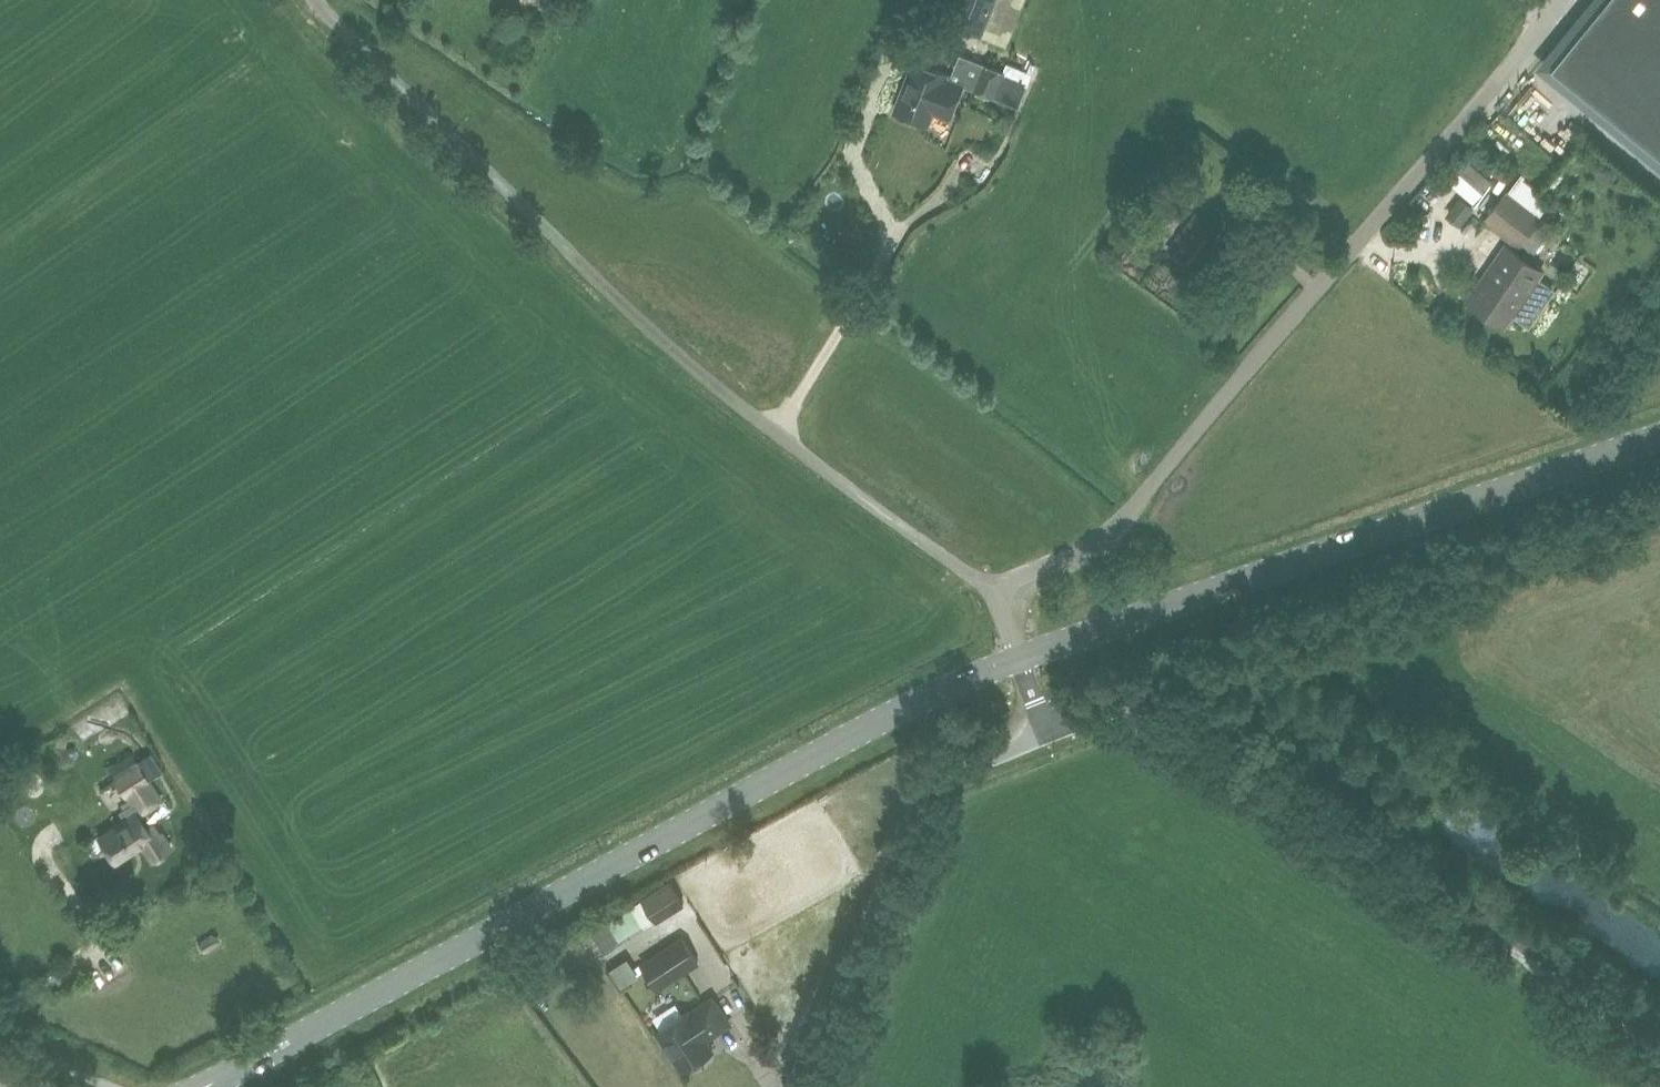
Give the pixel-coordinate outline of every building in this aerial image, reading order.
[(1003,42),(1020,0),(956,0),(948,19),(1003,42)] [(1551,64),(1659,154),(1659,0),(1604,0),(1551,64)] [(1006,64),(1004,71),(958,53),(948,78),(962,83),(1018,106),(1031,74),(1006,64)] [(946,72),(914,59),(894,109),(928,122),(933,110),(949,116),(962,83),(948,78),(945,76),(946,72)] [(1472,198),(1489,179),(1462,155),(1446,175),(1472,198)] [(1517,243),(1538,217),(1506,193),(1486,218),(1517,243)] [(1129,235),(1133,239),(1139,239),(1143,235),(1143,229),(1138,225),(1132,225),(1128,229),(1129,235)] [(1468,236),(1462,247),(1480,257),(1486,246),(1468,236)] [(1483,276),(1486,278),(1470,301),(1470,300),(1469,301),(1503,325),(1542,270),(1505,244),(1483,276)] [(1208,287),(1198,278),(1187,293),(1198,301),(1208,287)] [(98,836),(114,862),(142,844),(152,860),(168,850),(156,833),(151,826),(146,829),(135,812),(159,797),(148,780),(138,764),(113,780),(123,796),(126,794),(132,803),(119,811),(124,819),(98,836)] [(656,921),(685,903),(669,878),(640,896),(656,921)] [(210,932),(198,940),(198,945),(202,951),(206,952),(218,944),(219,940),(215,933),(210,932)] [(682,937),(642,963),(658,988),(698,961),(682,937)] [(627,956),(609,967),(620,985),(638,974),(627,956)] [(687,1011),(658,1030),(683,1069),(713,1050),(705,1039),(730,1023),(712,997),(688,1013),(687,1011)]
